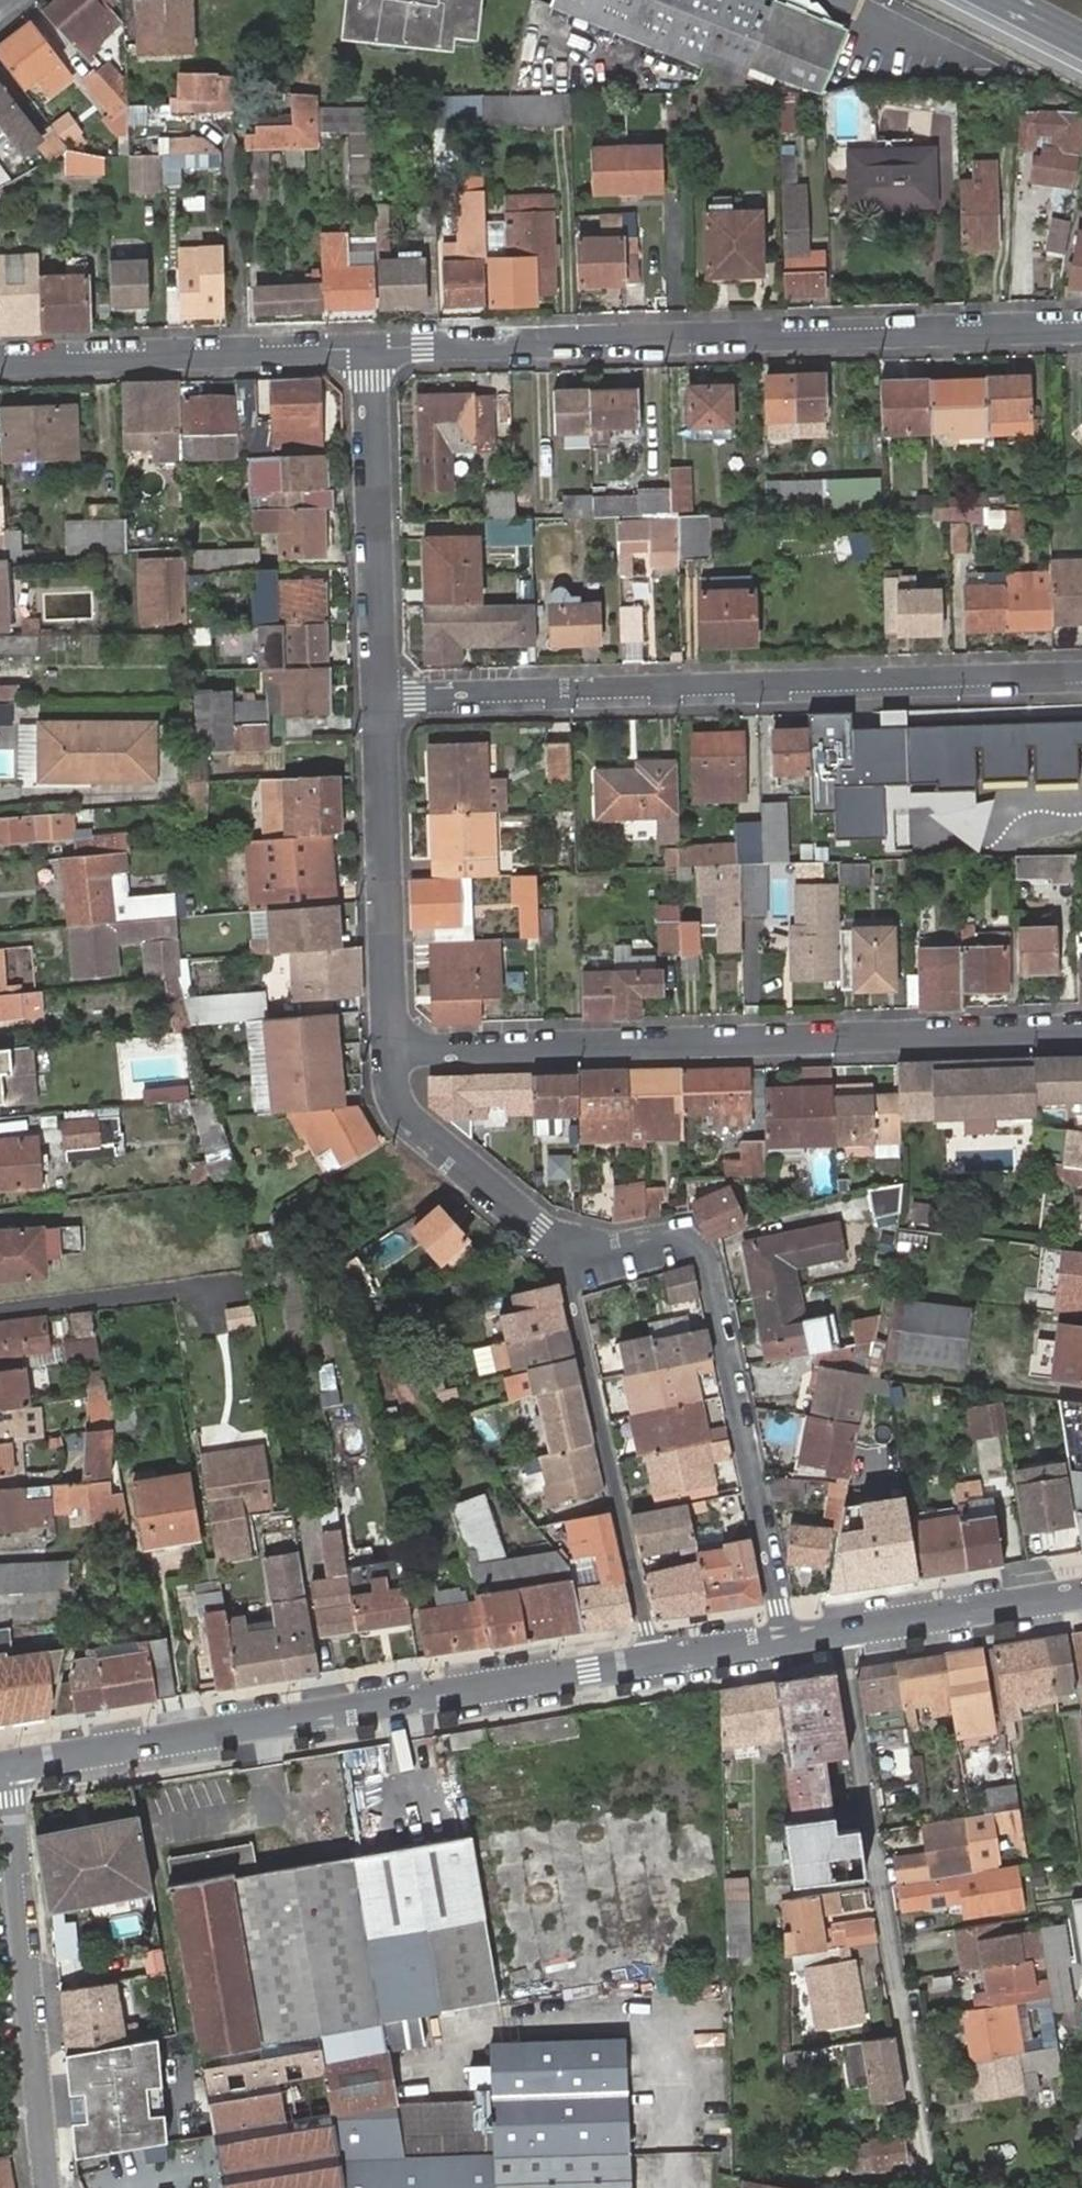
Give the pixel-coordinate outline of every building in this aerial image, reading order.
[(45,10),(79,52),(114,24),(102,8),(112,0),(58,0),(45,10)] [(147,57),(198,55),(196,0),(143,0),(147,57)] [(344,39),(454,49),(455,36),(478,38),(482,0),(348,0),(344,39)] [(756,0),(549,0),(548,2),(700,54),(693,76),(736,85),(744,63),(819,91),(840,29),(756,0)] [(0,51),(0,55),(26,88),(37,79),(49,95),(73,78),(32,25),(0,51)] [(95,72),(110,92),(125,80),(112,62),(104,69),(94,57),(87,62),(95,72)] [(110,92),(95,72),(80,84),(108,120),(123,108),(110,92)] [(175,104),(175,115),(175,116),(194,114),(194,103),(220,101),(221,112),(238,111),(237,75),(183,80),(184,103),(175,104)] [(76,153),(61,134),(38,153),(35,149),(43,142),(0,86),(0,136),(3,141),(9,137),(28,161),(10,174),(1,163),(0,164),(0,188),(35,172),(69,156),(76,153)] [(246,132),(246,147),(317,145),(316,120),(315,100),(315,96),(293,96),(294,124),(257,125),(257,132),(246,132)] [(315,100),(316,120),(367,120),(367,99),(315,100)] [(792,101),(779,101),(780,131),(793,131),(792,101)] [(1066,145),(1068,105),(1035,101),(1007,102),(1008,143),(1019,143),(1020,129),(1037,129),(1037,143),(1027,144),(1027,157),(1018,157),(1019,181),(1063,179),(1062,162),(1063,145),(1066,145)] [(174,134),(174,150),(204,150),(203,134),(174,134)] [(591,194),(665,194),(665,142),(591,142),(591,194)] [(164,165),(221,164),(221,149),(204,150),(174,150),(140,152),(141,185),(164,184),(164,165)] [(249,152),(248,199),(268,199),(268,153),(249,152)] [(106,153),(76,153),(69,156),(68,171),(107,171),(106,153)] [(906,205),(904,155),(852,157),(854,206),(906,205)] [(930,155),(904,155),(906,205),(931,204),(930,155)] [(795,158),(781,158),(781,187),(785,296),(824,295),(823,254),(806,255),(802,254),(802,247),(806,247),(804,186),(796,186),(795,158)] [(959,182),(961,248),(996,247),(993,181),(993,161),(971,161),(972,181),(959,182)] [(482,261),(485,260),(483,190),(459,191),(460,251),(470,251),(470,260),(442,262),(444,306),(483,305),(482,261)] [(416,238),(434,237),(433,206),(416,206),(416,238)] [(388,207),(378,207),(379,259),(381,308),(424,307),(422,261),(389,260),(388,207)] [(624,232),(623,210),(601,210),(601,232),(624,232)] [(729,270),(728,275),(761,275),(760,211),(703,213),(705,270),(729,270)] [(550,216),(505,216),(505,254),(490,255),(490,304),(533,303),(533,292),(551,292),(550,216)] [(1059,253),(1062,220),(1042,218),(1040,253),(1059,253)] [(344,228),(320,229),(321,262),(325,262),(326,310),(372,309),(370,267),(346,268),(346,258),(344,228)] [(1069,286),(1081,287),(1081,231),(1075,231),(1072,262),(1068,262),(1066,276),(1070,277),(1069,286)] [(604,238),(578,238),(581,287),(625,286),(625,282),(640,281),(638,237),(604,238)] [(208,247),(180,248),(180,253),(182,312),(219,311),(219,262),(209,261),(208,247)] [(37,254),(27,255),(27,257),(6,258),(6,256),(0,256),(0,332),(39,331),(38,277),(37,254)] [(370,258),(346,258),(346,268),(370,267),(370,258)] [(148,261),(110,263),(111,307),(135,306),(135,300),(149,300),(148,261)] [(39,331),(89,329),(88,262),(67,262),(67,277),(38,277),(39,331)] [(317,275),(254,277),(257,313),(317,312),(317,275)] [(1068,299),(1081,298),(1081,287),(1069,286),(1068,299)] [(795,419),(794,373),(767,374),(769,420),(770,432),(796,431),(795,419)] [(822,373),(794,373),(795,419),(824,418),(822,373)] [(319,444),(317,377),(271,378),(273,422),(274,445),(319,444)] [(984,416),(984,437),(1032,435),(1031,416),(1030,377),(982,378),(984,416)] [(879,380),(880,432),(928,432),(927,380),(926,378),(879,380)] [(946,438),(984,437),(984,416),(982,378),(927,380),(928,432),(945,432),(946,438)] [(236,380),(237,457),(259,456),(258,422),(257,379),(236,380)] [(138,460),(182,458),(181,430),(179,382),(127,384),(128,431),(125,431),(125,450),(138,449),(138,460)] [(730,387),(689,388),(690,427),(732,425),(730,387)] [(636,391),(589,392),(590,429),(638,428),(636,391)] [(590,429),(589,392),(552,393),(553,435),(591,434),(590,429)] [(469,395),(418,397),(420,451),(492,449),(489,398),(470,398),(469,395)] [(198,431),(232,430),(232,423),(231,396),(184,397),(185,424),(185,432),(185,440),(186,439),(198,439),(198,431)] [(41,460),(41,450),(76,449),(75,407),(0,410),(0,422),(2,462),(41,460)] [(795,419),(796,431),(824,430),(824,418),(795,419)] [(271,456),(274,456),(274,445),(273,422),(258,422),(259,456),(271,456)] [(41,450),(41,460),(77,459),(76,449),(41,450)] [(327,489),(326,454),(282,455),(274,456),(271,456),(270,474),(272,508),(304,507),(303,490),(327,489)] [(670,514),(673,513),(677,513),(690,513),(688,470),(668,471),(669,485),(670,514)] [(798,505),(840,503),(839,478),(814,478),(814,489),(798,489),(798,505)] [(839,478),(840,503),(877,503),(877,478),(839,478)] [(762,507),(798,505),(798,489),(781,490),(780,481),(765,481),(766,497),(761,497),(762,507)] [(592,500),(593,516),(616,515),(670,514),(669,485),(643,486),(638,485),(638,493),(592,494),(592,500)] [(489,518),(514,518),(513,489),(489,490),(489,518)] [(949,520),(984,522),(986,492),(952,489),(949,520)] [(85,502),(86,519),(93,518),(119,517),(118,500),(85,502)] [(564,501),(564,516),(593,516),(592,500),(564,501)] [(323,554),(321,506),(304,507),(272,508),(266,508),(250,509),(251,528),(267,527),(277,528),(278,556),(323,554)] [(1006,539),(1021,541),(1023,508),(1008,507),(1006,539)] [(707,557),(706,512),(690,513),(677,513),(677,537),(678,559),(707,557)] [(653,563),(679,563),(678,559),(677,537),(673,537),(673,513),(670,514),(616,515),(618,539),(652,538),(653,550),(653,563)] [(129,550),(128,516),(119,517),(93,518),(86,519),(81,519),(83,553),(129,550)] [(83,553),(81,519),(68,520),(70,553),(83,553)] [(948,550),(965,551),(968,524),(951,522),(948,550)] [(424,604),(478,604),(476,537),(424,539),(424,604)] [(631,550),(653,550),(652,538),(618,539),(618,551),(631,550)] [(243,570),(255,569),(255,549),(243,550),(243,570)] [(192,571),(243,570),(243,550),(191,552),(192,571)] [(618,551),(619,577),(632,577),(631,550),(618,551)] [(147,616),(146,558),(138,558),(139,616),(147,616)] [(180,558),(146,558),(147,616),(179,615),(180,558)] [(11,562),(5,563),(2,563),(6,631),(15,631),(11,562)] [(1050,564),(1050,589),(1051,624),(1081,623),(1081,563),(1050,564)] [(256,590),(255,569),(243,570),(192,571),(194,622),(210,622),(209,592),(256,590)] [(1006,584),(1006,574),(969,575),(966,586),(1006,584)] [(703,582),(702,595),(753,594),(753,581),(703,582)] [(280,624),(325,623),(323,582),(272,584),(273,598),(265,599),(258,603),(260,625),(273,624),(280,624)] [(915,584),(885,585),(886,642),(939,640),(937,598),(916,598),(915,584)] [(1008,629),(1006,590),(1006,584),(966,586),(966,608),(967,629),(1008,629)] [(550,592),(552,642),(599,641),(598,603),(580,603),(579,594),(571,594),(571,588),(568,588),(564,585),(555,587),(550,592)] [(1008,629),(1052,627),(1051,624),(1050,589),(1006,590),(1008,629)] [(753,594),(702,595),(704,648),(755,646),(753,594)] [(478,604),(424,604),(425,664),(464,664),(464,650),(537,649),(537,604),(478,604)] [(620,608),(621,642),(640,642),(639,608),(620,608)] [(326,661),(325,623),(280,624),(281,663),(326,661)] [(210,626),(190,626),(190,671),(212,670),(210,626)] [(38,629),(15,631),(6,631),(0,631),(0,652),(39,650),(38,629)] [(66,633),(42,635),(43,649),(67,647),(66,633)] [(326,667),(266,669),(266,678),(267,713),(285,712),(328,711),(326,667)] [(21,693),(20,681),(0,682),(0,694),(21,693)] [(228,691),(196,691),(197,746),(268,745),(266,702),(229,703),(228,691)] [(14,706),(0,704),(0,724),(11,725),(14,706)] [(808,715),(812,813),(830,813),(831,843),(887,841),(886,808),(976,805),(974,749),(981,749),(982,782),(1027,781),(1026,745),(1034,745),(1036,782),(1076,781),(1075,744),(1081,744),(1081,722),(852,729),(852,714),(808,715)] [(38,782),(153,779),(152,724),(36,727),(38,782)] [(809,770),(808,731),(774,733),(775,770),(809,770)] [(693,736),(693,797),(708,796),(742,796),(742,779),(740,734),(693,736)] [(429,746),(429,812),(484,811),(491,810),(504,810),(503,778),(484,779),(484,745),(429,746)] [(569,747),(550,748),(551,785),(571,784),(569,747)] [(206,749),(191,749),(191,782),(207,781),(206,749)] [(677,816),(676,763),(639,764),(639,772),(639,780),(630,780),(630,773),(617,773),(618,818),(656,817),(657,841),(678,840),(677,816)] [(639,780),(639,772),(630,773),(630,780),(639,780)] [(599,819),(618,818),(617,773),(597,774),(599,819)] [(328,835),(340,833),(338,777),(262,779),(265,840),(282,839),(285,839),(288,838),(328,835)] [(208,821),(207,781),(191,782),(193,821),(208,821)] [(788,865),(793,865),(792,833),(792,805),(760,806),(760,825),(761,866),(788,865)] [(574,826),(574,809),(558,809),(558,827),(574,826)] [(484,811),(429,812),(430,856),(491,855),(491,810),(484,811)] [(71,838),(70,832),(75,832),(73,817),(53,819),(0,823),(0,845),(35,842),(71,838)] [(678,848),(679,868),(700,868),(738,866),(761,866),(760,825),(734,826),(735,846),(678,848)] [(100,853),(128,850),(122,835),(99,838),(78,839),(79,855),(100,853)] [(264,912),(336,905),(328,835),(288,838),(285,839),(282,839),(265,840),(257,841),(264,912)] [(247,842),(254,913),(264,912),(257,841),(247,842)] [(667,869),(678,868),(679,868),(678,848),(667,849),(667,869)] [(105,921),(174,915),(172,892),(113,898),(111,876),(130,874),(128,850),(100,853),(79,855),(58,857),(65,925),(68,925),(105,921)] [(1075,886),(1073,856),(1014,858),(1014,882),(1049,881),(1050,886),(1075,886)] [(681,956),(698,954),(698,936),(716,935),(716,952),(740,950),(740,920),(738,866),(700,868),(701,893),(715,894),(716,925),(702,925),(680,926),(681,956)] [(764,919),(761,866),(738,866),(740,920),(764,919)] [(869,866),(843,866),(843,886),(869,886),(869,866)] [(540,938),(540,933),(539,908),(538,875),(521,876),(523,938),(540,938)] [(467,889),(467,877),(409,879),(411,926),(432,926),(431,940),(433,940),(468,939),(468,923),(456,923),(455,889),(467,889)] [(468,923),(467,889),(455,889),(456,923),(468,923)] [(791,948),(792,979),(843,978),(842,941),(835,941),(833,889),(793,890),(795,948),(791,948)] [(701,893),(702,925),(716,925),(715,894),(701,893)] [(659,956),(681,956),(680,926),(679,905),(657,906),(659,956)] [(552,908),(539,908),(540,933),(540,938),(540,944),(553,943),(552,908)] [(176,942),(174,915),(105,921),(117,933),(118,945),(140,943),(144,984),(165,982),(177,981),(173,942),(176,942)] [(105,921),(68,925),(72,976),(119,973),(118,945),(117,933),(105,921)] [(432,926),(411,926),(411,941),(431,940),(432,926)] [(893,930),(841,931),(842,941),(843,978),(843,990),(895,988),(893,930)] [(1016,931),(1018,974),(1058,972),(1056,930),(1016,931)] [(434,1023),(479,1021),(478,997),(501,996),(498,939),(468,939),(433,940),(434,1023)] [(358,992),(357,945),(304,950),(305,964),(286,965),(289,995),(308,994),(309,996),(358,992)] [(967,948),(969,990),(1007,989),(1005,947),(967,948)] [(922,975),(908,976),(909,1004),(922,1004),(922,1008),(969,1008),(969,990),(967,948),(921,949),(922,975)] [(0,950),(0,996),(12,995),(11,988),(5,989),(2,950),(0,950)] [(305,964),(304,950),(285,952),(286,965),(305,964)] [(613,976),(614,1017),(641,1017),(641,995),(660,994),(659,972),(651,972),(650,959),(628,959),(627,951),(613,951),(613,976)] [(681,956),(682,978),(698,977),(698,954),(681,956)] [(614,1017),(613,976),(584,977),(585,1018),(614,1017)] [(182,1038),(177,981),(165,982),(169,1039),(182,1038)] [(0,996),(0,1018),(41,1015),(39,993),(12,995),(0,996)] [(187,1025),(261,1019),(259,993),(185,999),(187,1025)] [(340,1109),(332,1012),(269,1018),(277,1118),(283,1117),(340,1109)] [(19,1105),(18,1095),(12,1095),(9,1052),(0,1053),(0,1106),(19,1105)] [(1033,1062),(1034,1111),(1081,1110),(1081,1060),(1033,1062)] [(969,1064),(946,1064),(948,1117),(1034,1115),(1034,1111),(1033,1062),(982,1063),(983,1075),(969,1076),(969,1064)] [(982,1063),(969,1064),(969,1076),(983,1075),(982,1063)] [(946,1064),(909,1065),(911,1096),(912,1119),(948,1117),(946,1064)] [(765,1147),(832,1145),(831,1089),(830,1068),(798,1069),(799,1090),(764,1091),(765,1147)] [(750,1114),(749,1069),(682,1071),(683,1116),(713,1115),(750,1114)] [(683,1116),(682,1071),(642,1072),(643,1130),(683,1128),(683,1116)] [(643,1130),(642,1072),(607,1073),(577,1074),(579,1130),(579,1141),(594,1142),(594,1121),(608,1121),(609,1142),(624,1141),(624,1147),(644,1147),(644,1143),(643,1130)] [(574,1073),(558,1074),(558,1082),(575,1082),(574,1073)] [(529,1075),(530,1115),(530,1117),(531,1134),(532,1133),(559,1131),(559,1116),(575,1115),(575,1083),(575,1082),(558,1082),(558,1074),(529,1075)] [(430,1105),(470,1138),(469,1115),(482,1115),(482,1102),(502,1102),(503,1116),(530,1115),(529,1075),(430,1077),(430,1105)] [(912,1119),(911,1096),(874,1099),(862,1099),(862,1088),(831,1089),(832,1145),(913,1144),(912,1119)] [(862,1099),(874,1099),(874,1088),(862,1088),(862,1099)] [(207,1160),(188,1166),(194,1186),(237,1173),(213,1097),(190,1104),(207,1160)] [(340,1109),(283,1117),(296,1138),(303,1135),(325,1170),(373,1141),(353,1107),(340,1109)] [(750,1114),(713,1115),(714,1129),(751,1128),(750,1114)] [(99,1138),(97,1116),(63,1119),(64,1140),(99,1138)] [(594,1142),(609,1142),(608,1121),(594,1121),(594,1142)] [(644,1143),(683,1142),(683,1128),(643,1130),(644,1143)] [(0,1141),(0,1190),(40,1186),(35,1138),(0,1141)] [(1067,1138),(1061,1173),(1081,1172),(1081,1139),(1067,1138)] [(743,1181),(767,1180),(765,1147),(742,1148),(743,1181)] [(743,1181),(742,1148),(724,1148),(724,1161),(713,1161),(713,1182),(743,1181)] [(571,1179),(571,1155),(547,1155),(548,1179),(571,1179)] [(1060,1173),(1061,1184),(1081,1183),(1081,1173),(1060,1173)] [(900,1212),(901,1183),(867,1190),(874,1219),(900,1212)] [(645,1216),(658,1215),(657,1204),(663,1203),(663,1189),(645,1189),(645,1196),(645,1216)] [(743,1228),(732,1192),(694,1203),(706,1239),(743,1228)] [(607,1220),(645,1216),(645,1196),(607,1197),(607,1220)] [(433,1206),(409,1227),(436,1260),(462,1238),(433,1206)] [(841,1220),(741,1241),(761,1335),(801,1327),(788,1263),(847,1250),(841,1220)] [(84,1254),(82,1227),(42,1230),(44,1258),(84,1254)] [(261,1230),(250,1232),(256,1264),(278,1262),(273,1227),(261,1230)] [(42,1230),(0,1233),(0,1281),(46,1278),(44,1258),(42,1230)] [(356,1253),(339,1264),(354,1286),(371,1275),(356,1253)] [(690,1266),(660,1274),(666,1303),(697,1296),(690,1266)] [(493,1301),(503,1341),(565,1326),(558,1296),(555,1283),(493,1301)] [(974,1309),(908,1300),(901,1357),(967,1365),(974,1309)] [(251,1305),(225,1310),(228,1329),(254,1324),(251,1305)] [(838,1532),(864,1374),(880,1312),(840,1320),(845,1345),(821,1349),(818,1366),(802,1463),(799,1477),(771,1479),(775,1500),(802,1501),(802,1479),(833,1484),(829,1510),(827,1511),(824,1530),(793,1526),(787,1562),(824,1566),(829,1531),(838,1532)] [(69,1371),(102,1368),(95,1320),(79,1321),(81,1352),(68,1353),(69,1371)] [(0,1327),(0,1362),(25,1360),(50,1359),(49,1354),(48,1324),(0,1327)] [(650,1336),(656,1367),(710,1357),(703,1325),(655,1334),(653,1324),(648,1325),(650,1336)] [(1062,1324),(1055,1375),(1081,1378),(1081,1326),(1062,1324)] [(503,1341),(474,1350),(480,1374),(513,1365),(513,1369),(528,1365),(571,1355),(565,1326),(503,1341)] [(619,1342),(626,1373),(656,1367),(650,1336),(619,1342)] [(68,1353),(49,1354),(50,1359),(25,1360),(25,1374),(69,1371),(68,1353)] [(571,1355),(528,1365),(535,1393),(578,1382),(571,1355)] [(626,1373),(634,1414),(697,1402),(690,1369),(698,1368),(700,1373),(712,1371),(710,1357),(656,1367),(626,1373)] [(517,1373),(523,1396),(535,1393),(528,1365),(517,1373)] [(333,1369),(316,1372),(322,1400),(339,1397),(333,1369)] [(20,1413),(20,1409),(26,1409),(24,1374),(0,1375),(0,1414),(20,1413)] [(452,1388),(459,1386),(461,1386),(461,1384),(460,1379),(450,1381),(450,1384),(452,1388)] [(591,1441),(578,1382),(535,1393),(548,1453),(591,1441)] [(107,1399),(104,1383),(89,1385),(92,1409),(109,1408),(107,1399)] [(450,1384),(440,1386),(442,1395),(460,1392),(459,1386),(452,1388),(450,1384)] [(132,1394),(107,1399),(109,1408),(112,1429),(137,1425),(132,1394)] [(642,1456),(726,1439),(724,1427),(704,1430),(697,1402),(634,1414),(642,1456)] [(1006,1436),(1002,1402),(980,1406),(986,1439),(1006,1436)] [(986,1439),(980,1406),(960,1409),(965,1442),(986,1439)] [(109,1408),(92,1409),(94,1440),(110,1438),(113,1438),(109,1408)] [(0,1414),(0,1449),(9,1448),(23,1446),(20,1413),(0,1414)] [(111,1472),(110,1438),(94,1440),(85,1441),(89,1475),(111,1472)] [(709,1462),(730,1458),(726,1439),(642,1456),(653,1503),(716,1492),(709,1462)] [(548,1453),(535,1456),(542,1484),(540,1484),(545,1503),(601,1490),(591,1441),(548,1453)] [(0,1449),(0,1478),(12,1477),(9,1448),(0,1449)] [(233,1468),(203,1473),(217,1566),(233,1564),(230,1548),(245,1545),(239,1501),(265,1496),(258,1451),(231,1454),(233,1468)] [(224,1455),(201,1459),(203,1473),(233,1468),(231,1454),(224,1455)] [(1069,1469),(1081,1551),(1081,1470),(1069,1469)] [(1069,1524),(1062,1480),(1025,1486),(1022,1476),(1016,1477),(1019,1490),(1025,1531),(1069,1524)] [(191,1478),(122,1488),(122,1495),(133,1493),(142,1552),(202,1543),(191,1478)] [(122,1488),(121,1481),(53,1486),(56,1516),(65,1516),(66,1520),(74,1519),(73,1508),(85,1508),(86,1521),(107,1520),(108,1529),(118,1527),(128,1526),(122,1495),(122,1488)] [(978,1483),(953,1487),(956,1506),(958,1518),(966,1570),(1001,1564),(994,1515),(983,1517),(981,1505),(978,1483)] [(49,1487),(25,1488),(26,1502),(38,1501),(50,1500),(49,1487)] [(0,1490),(0,1528),(28,1526),(27,1523),(40,1522),(38,1501),(26,1502),(25,1488),(0,1490)] [(484,1497),(450,1509),(482,1599),(489,1646),(582,1631),(571,1573),(569,1569),(555,1552),(508,1560),(484,1497)] [(716,1497),(705,1499),(707,1511),(718,1509),(716,1497)] [(905,1497),(861,1505),(864,1527),(838,1532),(830,1593),(919,1579),(908,1515),(905,1497)] [(38,1501),(40,1522),(53,1520),(50,1500),(38,1501)] [(630,1513),(639,1554),(692,1542),(684,1503),(630,1513)] [(983,1517),(994,1515),(992,1503),(981,1505),(983,1517)] [(956,1506),(908,1515),(910,1526),(958,1518),(956,1506)] [(571,1573),(582,1631),(631,1623),(606,1511),(557,1522),(561,1539),(568,1538),(570,1547),(591,1543),(600,1583),(586,1585),(583,1571),(571,1573)] [(919,1579),(966,1570),(958,1518),(910,1526),(919,1579)] [(129,1533),(128,1526),(118,1527),(119,1534),(129,1533)] [(319,1634),(357,1628),(347,1565),(345,1549),(344,1547),(341,1527),(323,1530),(330,1580),(311,1583),(311,1585),(319,1634)] [(236,1686),(318,1673),(296,1528),(265,1534),(267,1565),(277,1629),(247,1633),(244,1617),(226,1620),(236,1686)] [(696,1564),(705,1612),(760,1603),(747,1538),(723,1543),(724,1547),(694,1553),(696,1564)] [(372,1545),(345,1549),(347,1565),(374,1560),(372,1545)] [(0,1565),(0,1596),(72,1588),(70,1560),(0,1565)] [(411,1620),(401,1560),(375,1565),(374,1560),(347,1565),(357,1628),(411,1620)] [(654,1620),(705,1612),(696,1564),(644,1575),(654,1620)] [(218,1689),(236,1686),(226,1620),(222,1593),(217,1594),(216,1588),(209,1590),(210,1595),(196,1597),(198,1615),(205,1614),(218,1689)] [(416,1609),(424,1656),(489,1646),(482,1599),(416,1609)] [(50,1716),(54,1700),(50,1681),(58,1680),(65,1650),(16,1657),(11,1628),(0,1630),(0,1724),(50,1716)] [(1076,1687),(1068,1635),(992,1647),(1005,1720),(1008,1719),(1011,1742),(1017,1741),(1014,1718),(1019,1717),(1016,1697),(1076,1687)] [(155,1699),(173,1696),(164,1638),(146,1641),(155,1699)] [(57,1715),(105,1707),(96,1649),(94,1640),(86,1641),(88,1651),(85,1652),(86,1659),(72,1660),(70,1672),(71,1680),(65,1683),(57,1715)] [(105,1707),(155,1699),(146,1641),(135,1643),(136,1652),(103,1657),(102,1649),(96,1649),(105,1707)] [(136,1652),(135,1643),(102,1649),(103,1657),(136,1652)] [(996,1730),(983,1648),(944,1654),(953,1711),(957,1737),(996,1730)] [(897,1661),(905,1714),(914,1712),(913,1702),(924,1700),(923,1691),(932,1690),(934,1699),(936,1714),(953,1711),(944,1654),(897,1661)] [(857,1667),(867,1731),(907,1725),(905,1714),(897,1661),(857,1667)] [(837,1671),(802,1677),(824,1834),(839,1832),(829,1762),(851,1758),(837,1671)] [(802,1677),(773,1682),(777,1733),(780,1779),(784,1847),(862,1835),(861,1829),(839,1832),(824,1834),(802,1677)] [(773,1682),(719,1691),(721,1741),(777,1733),(773,1682)] [(923,1691),(924,1700),(934,1699),(932,1690),(923,1691)] [(574,1714),(522,1722),(523,1726),(537,1723),(539,1737),(576,1731),(574,1714)] [(487,1728),(453,1733),(457,1756),(491,1750),(490,1744),(539,1737),(537,1723),(523,1726),(522,1722),(487,1728)] [(989,1813),(1014,1809),(1011,1790),(987,1794),(989,1813)] [(1023,1818),(1020,1807),(1014,1809),(989,1813),(977,1814),(979,1824),(1023,1818)] [(135,1816),(38,1835),(43,1867),(45,1881),(50,1911),(56,1910),(148,1893),(135,1816)] [(971,1820),(925,1827),(932,1871),(977,1864),(971,1820)] [(173,1848),(180,1887),(174,1888),(193,2004),(215,2132),(330,2113),(343,2187),(629,2187),(625,2039),(493,2044),(494,2096),(496,2150),(404,2152),(396,2099),(387,2042),(425,2036),(423,2019),(499,2002),(470,1838),(255,1875),(248,1835),(173,1848)] [(862,1835),(784,1847),(791,1885),(868,1872),(862,1835)] [(1028,1861),(1030,1861),(1028,1848),(983,1854),(985,1869),(1028,1861)] [(1028,1861),(985,1869),(924,1878),(899,1882),(903,1904),(969,1893),(973,1918),(1022,1909),(1016,1873),(1029,1871),(1028,1861)] [(889,1867),(892,1883),(899,1882),(924,1878),(922,1862),(889,1867)] [(727,1957),(728,1957),(753,1956),(749,1880),(726,1881),(727,1957)] [(784,1932),(785,1958),(796,1956),(821,1952),(818,1933),(816,1915),(829,1913),(826,1894),(825,1894),(813,1896),(793,1900),(789,1900),(789,1901),(794,1930),(784,1932)] [(1071,1898),(1081,1967),(1081,1896),(1071,1898)] [(851,1947),(879,1943),(876,1923),(846,1928),(832,1930),(835,1950),(841,1949),(849,1947),(851,1947)] [(982,1967),(1044,1957),(1042,1946),(1028,1948),(1025,1931),(998,1934),(996,1923),(975,1926),(956,1929),(963,1970),(982,1967)] [(1063,1923),(1042,1927),(1049,1964),(1070,1960),(1063,1923)] [(60,1957),(76,1953),(71,1930),(55,1934),(60,1957)] [(835,1950),(832,1930),(818,1933),(821,1952),(835,1950)] [(854,1965),(851,1947),(849,1947),(841,1949),(844,1966),(854,1965)] [(156,1949),(137,1952),(141,1977),(160,1974),(156,1949)] [(821,1952),(796,1956),(798,1974),(811,1972),(820,2030),(863,2024),(854,1965),(844,1966),(841,1949),(835,1950),(821,1952)] [(1033,1968),(1045,1966),(1044,1957),(982,1967),(985,1992),(986,1993),(1036,1986),(1033,1968)] [(118,1981),(64,1990),(68,2052),(141,2039),(138,2021),(124,2023),(118,1981)] [(981,2008),(1016,2002),(1039,1999),(1051,1997),(1048,1984),(1036,1986),(986,1993),(985,1992),(978,1993),(981,2008)] [(1047,2049),(1059,2047),(1051,1997),(1039,1999),(1047,2049)] [(1016,2054),(1024,2052),(1016,2002),(981,2008),(963,2010),(972,2060),(1016,2054)] [(141,2039),(68,2052),(76,2158),(168,2142),(160,2036),(141,2039)] [(852,2044),(857,2076),(869,2074),(873,2101),(903,2097),(894,2038),(852,2044)] [(848,2077),(857,2076),(852,2044),(844,2045),(848,2077)] [(1022,2094),(1016,2054),(972,2060),(978,2100),(1022,2094)] [(494,2096),(396,2099),(404,2152),(496,2150),(494,2096)] [(330,2113),(215,2132),(224,2187),(343,2187),(330,2113)] [(904,2137),(869,2142),(873,2169),(908,2164),(904,2137)] [(18,2156),(0,2159),(0,2187),(23,2187),(18,2156)]
